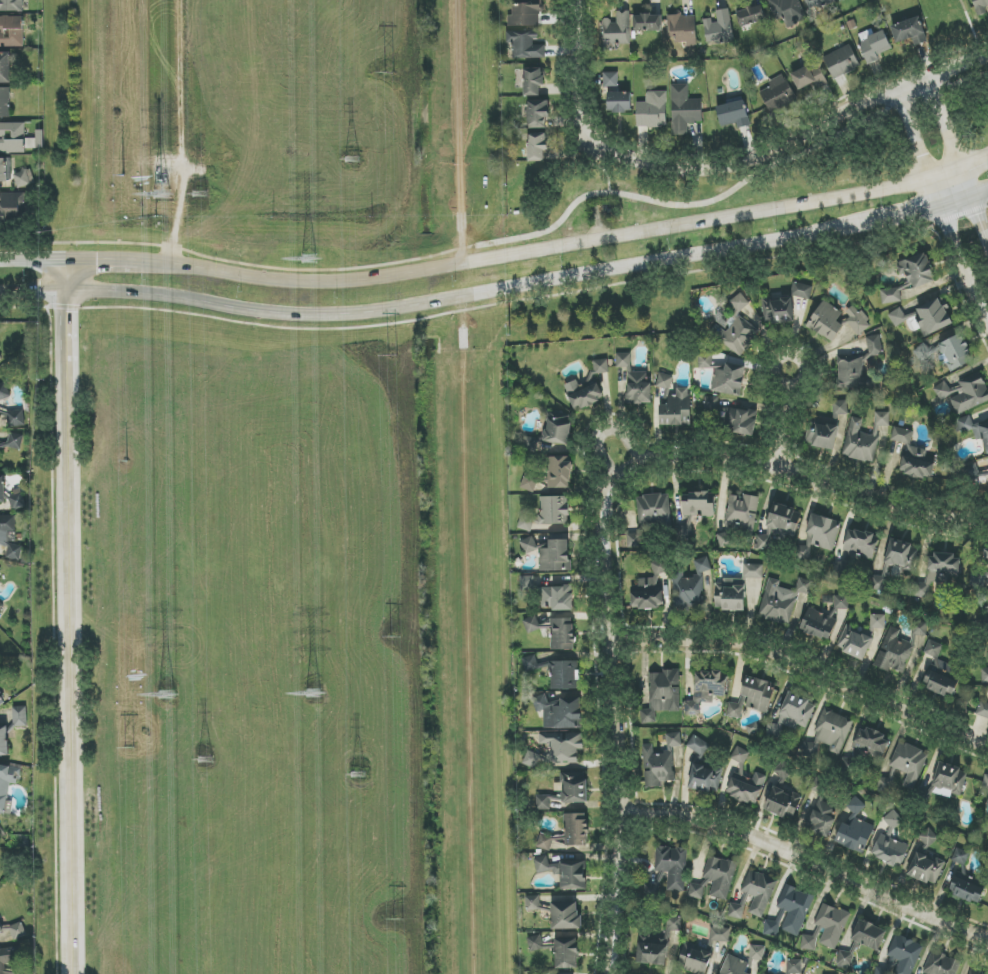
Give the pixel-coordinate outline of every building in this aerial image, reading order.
[(799,0),(769,0),(777,19),(783,17),(787,28),(807,19),(799,0)] [(832,0),(804,0),(809,11),(833,2),(832,0)] [(978,17),(987,13),(987,0),(972,0),(978,17)] [(508,27),(540,26),(540,1),(521,1),(521,4),(513,4),(513,16),(508,16),(508,27)] [(737,10),(740,26),(766,21),(763,5),(737,10)] [(717,10),(717,22),(705,23),(706,44),(732,43),(731,9),(717,10)] [(630,11),(617,11),(617,20),(602,20),(602,47),(630,47),(630,11)] [(633,15),(634,32),(662,31),(662,14),(633,15)] [(687,40),(687,47),(697,46),(696,15),(668,16),(668,41),(687,40)] [(24,47),(23,16),(0,17),(0,47),(24,47)] [(912,38),(915,46),(928,42),(919,17),(891,26),(896,43),(912,38)] [(859,36),(867,64),(879,61),(877,55),(891,51),(885,29),(859,36)] [(546,58),(545,45),(536,46),(536,32),(506,32),(507,44),(513,44),(513,59),(546,58)] [(861,67),(850,45),(823,57),(833,80),(861,67)] [(11,83),(11,52),(0,53),(0,83),(11,83)] [(798,91),(815,83),(817,89),(828,84),(818,62),(791,74),(798,91)] [(525,97),(540,96),(539,86),(543,86),(543,68),(524,69),(525,97)] [(618,72),(603,73),(604,88),(618,87),(618,72)] [(796,102),(785,74),(767,82),(770,88),(760,92),(770,113),(796,102)] [(673,136),(688,135),(688,124),(703,124),(702,99),(689,100),(688,85),(671,85),(673,136)] [(0,88),(0,118),(10,118),(11,88),(0,88)] [(666,91),(646,92),(647,102),(637,102),(637,127),(667,127),(666,91)] [(631,92),(607,93),(608,113),(631,112),(631,92)] [(750,125),(744,100),(717,107),(722,127),(736,123),(738,129),(750,125)] [(547,128),(546,118),(549,118),(549,101),(528,101),(529,129),(547,128)] [(0,123),(0,154),(25,153),(25,123),(0,123)] [(529,161),(544,161),(544,150),(547,150),(547,133),(529,134),(529,161)] [(34,185),(31,170),(14,173),(17,188),(34,185)] [(1,194),(2,208),(0,208),(0,221),(24,221),(24,193),(1,194)] [(880,292),(884,306),(902,301),(899,290),(913,286),(913,288),(936,282),(927,253),(896,263),(900,275),(906,274),(909,284),(880,292)] [(813,287),(794,282),(791,295),(810,300),(813,287)] [(727,303),(735,316),(750,306),(742,293),(727,303)] [(764,324),(793,323),(792,298),(763,299),(764,324)] [(924,337),(953,325),(947,310),(950,309),(945,298),(904,315),(901,308),(889,313),(895,327),(916,318),(924,337)] [(844,326),(837,321),(843,313),(824,300),(807,325),(832,343),(844,326)] [(843,314),(860,335),(871,325),(854,304),(843,314)] [(761,331),(739,316),(727,333),(716,325),(710,334),(742,357),(761,331)] [(950,372),(975,361),(962,334),(928,349),(926,344),(914,349),(920,362),(941,353),(950,372)] [(836,359),(840,390),(869,387),(868,377),(864,378),(862,359),(883,357),(881,335),(866,337),(868,356),(836,359)] [(631,353),(617,354),(617,367),(631,367),(631,353)] [(713,368),(712,354),(698,354),(699,369),(713,368)] [(746,367),(726,364),(725,371),(716,369),(712,391),(741,396),(746,367)] [(651,373),(627,372),(626,403),(650,403),(651,373)] [(987,401),(987,389),(980,372),(959,382),(964,393),(950,399),(958,415),(987,401)] [(668,401),(675,377),(660,373),(656,387),(666,390),(663,400),(668,401)] [(934,388),(941,402),(962,390),(959,385),(950,390),(945,382),(934,388)] [(11,398),(6,384),(0,385),(0,401),(11,398)] [(690,426),(690,388),(678,388),(679,396),(670,396),(670,405),(660,405),(661,426),(690,426)] [(755,436),(757,411),(718,407),(719,398),(705,396),(703,420),(733,424),(732,434),(755,436)] [(833,401),(833,417),(848,416),(848,401),(833,401)] [(9,427),(25,426),(24,410),(8,411),(9,427)] [(572,414),(547,412),(544,443),(569,445),(572,414)] [(851,417),(843,456),(873,463),(881,426),(888,427),(890,414),(877,412),(872,435),(860,433),(863,420),(851,417)] [(973,426),(971,417),(953,422),(957,434),(972,430),(975,441),(983,439),(987,454),(987,422),(973,426)] [(838,424),(808,422),(806,447),(836,449),(838,424)] [(891,440),(910,445),(914,432),(894,427),(891,440)] [(24,435),(10,433),(7,447),(21,449),(24,435)] [(540,453),(541,438),(524,437),(523,452),(540,453)] [(930,481),(936,460),(925,457),(927,451),(907,445),(899,472),(930,481)] [(572,488),(571,457),(548,457),(549,489),(572,488)] [(535,493),(538,478),(524,475),(521,490),(535,493)] [(11,509),(24,509),(24,489),(14,490),(14,496),(10,496),(11,509)] [(681,502),(681,538),(692,539),(692,517),(714,517),(714,492),(690,492),(690,502),(681,502)] [(628,549),(647,547),(646,524),(671,523),(669,494),(637,495),(639,533),(627,534),(628,549)] [(758,498),(728,494),(724,525),(755,529),(758,498)] [(540,497),(540,514),(519,514),(520,530),(533,530),(533,525),(569,525),(568,496),(540,497)] [(774,549),(774,538),(796,537),(795,507),(769,507),(769,535),(758,535),(758,550),(774,549)] [(841,522),(810,514),(798,557),(809,560),(813,546),(833,552),(841,522)] [(0,515),(0,546),(8,545),(8,532),(16,532),(16,515),(0,515)] [(872,560),(877,544),(872,542),(874,536),(849,528),(842,551),(872,560)] [(729,533),(717,535),(719,546),(730,544),(729,533)] [(540,571),(570,571),(569,541),(535,542),(535,538),(521,538),(521,551),(540,551),(540,571)] [(884,591),(889,566),(913,571),(918,546),(889,540),(882,577),(874,575),(871,589),(884,591)] [(6,558),(20,561),(23,547),(9,544),(6,558)] [(929,597),(929,583),(949,583),(949,578),(960,578),(960,556),(927,555),(927,583),(913,582),(913,597),(929,597)] [(673,577),(673,606),(703,605),(702,572),(710,572),(710,559),(696,559),(696,576),(673,577)] [(631,587),(632,609),(662,607),(660,574),(668,574),(667,560),(652,561),(653,578),(638,579),(639,586),(631,587)] [(763,565),(744,564),(743,578),(763,579),(763,565)] [(520,576),(521,591),(534,591),(534,576),(520,576)] [(767,578),(760,619),(791,625),(797,592),(810,595),(813,581),(799,578),(796,591),(779,588),(780,581),(767,578)] [(746,611),(745,580),(715,581),(716,611),(746,611)] [(573,609),(573,586),(539,587),(539,610),(573,609)] [(834,609),(848,609),(849,596),(834,596),(834,609)] [(800,632),(831,641),(838,619),(807,609),(800,632)] [(541,629),(535,615),(522,621),(528,634),(541,629)] [(885,615),(870,615),(870,629),(885,629),(885,615)] [(551,650),(575,650),(574,618),(551,619),(551,650)] [(927,622),(913,623),(913,636),(927,636),(927,622)] [(874,637),(846,626),(837,649),(865,660),(874,637)] [(876,666),(885,668),(887,662),(906,668),(916,637),(913,635),(910,642),(898,638),(900,630),(889,626),(876,666)] [(938,660),(943,645),(929,640),(924,654),(934,657),(923,687),(952,698),(959,678),(950,675),(954,666),(938,660)] [(578,662),(536,662),(536,657),(523,657),(524,672),(542,672),(542,681),(551,681),(551,690),(578,690),(578,662)] [(680,711),(680,671),(650,672),(650,710),(641,710),(642,724),(656,724),(656,712),(680,711)] [(695,701),(685,701),(685,715),(702,716),(702,703),(714,703),(714,696),(725,696),(725,672),(695,671),(695,701)] [(768,713),(776,684),(746,676),(739,705),(729,702),(725,716),(740,719),(744,707),(768,713)] [(783,725),(796,730),(798,725),(806,728),(816,703),(789,692),(775,725),(771,723),(767,732),(779,737),(783,725)] [(544,729),(582,728),(581,699),(547,700),(547,698),(535,698),(536,711),(544,711),(544,729)] [(981,701),(976,715),(987,719),(987,703),(981,701)] [(13,707),(14,727),(27,727),(27,707),(13,707)] [(839,756),(853,722),(825,710),(808,750),(816,753),(821,743),(830,747),(828,752),(839,756)] [(9,756),(8,726),(0,727),(0,756),(9,756)] [(853,747),(882,758),(890,737),(861,726),(853,747)] [(578,764),(578,750),(583,750),(583,733),(539,734),(539,745),(551,745),(551,764),(578,764)] [(643,745),(644,770),(645,788),(662,787),(661,782),(675,782),(673,747),(682,747),(681,733),(666,734),(667,753),(654,753),(653,744),(643,745)] [(687,747),(703,757),(710,745),(694,735),(687,747)] [(914,791),(929,753),(899,741),(889,767),(892,768),(888,779),(881,776),(876,789),(889,794),(898,770),(907,774),(902,786),(914,791)] [(755,806),(767,777),(756,772),(752,780),(741,776),(751,752),(736,746),(726,770),(734,773),(726,794),(755,806)] [(536,768),(540,754),(527,751),(523,765),(536,768)] [(961,798),(967,769),(938,764),(933,793),(961,798)] [(12,815),(14,803),(8,802),(11,784),(19,785),(22,768),(0,765),(0,814),(12,815)] [(690,789),(719,792),(721,769),(692,767),(690,789)] [(563,803),(588,803),(587,772),(560,773),(560,789),(563,789),(563,803)] [(794,821),(802,798),(773,788),(765,810),(794,821)] [(550,810),(550,801),(562,800),(562,796),(536,797),(537,810),(550,810)] [(845,807),(856,817),(866,806),(855,796),(845,807)] [(828,837),(836,819),(832,817),(836,807),(818,800),(806,828),(828,837)] [(900,869),(910,846),(892,838),(902,817),(890,812),(885,823),(890,825),(886,836),(881,834),(871,856),(900,869)] [(565,835),(539,836),(539,850),(552,850),(552,845),(588,845),(588,813),(564,814),(565,835)] [(875,827),(855,818),(851,827),(843,824),(835,842),(863,855),(875,827)] [(924,847),(937,843),(932,829),(920,832),(924,847)] [(685,892),(687,849),(656,847),(655,871),(669,872),(668,891),(685,892)] [(969,852),(955,848),(952,862),(966,865),(969,852)] [(945,863),(916,851),(907,875),(936,886),(945,863)] [(710,896),(727,901),(737,863),(709,856),(703,878),(714,881),(710,896)] [(561,890),(586,890),(586,862),(548,862),(548,857),(535,857),(535,873),(561,873),(561,890)] [(762,918),(778,881),(750,869),(741,891),(755,897),(749,913),(762,918)] [(978,904),(987,883),(958,871),(949,892),(978,904)] [(659,896),(661,884),(645,882),(644,894),(659,896)] [(704,899),(705,885),(690,884),(688,897),(704,899)] [(782,930),(799,937),(814,896),(802,891),(785,885),(777,908),(788,912),(782,930)] [(526,911),(540,910),(539,896),(526,896),(526,911)] [(580,929),(579,902),(552,903),(552,930),(580,929)] [(835,950),(851,914),(823,902),(814,924),(826,929),(819,943),(835,950)] [(780,936),(782,914),(778,914),(777,922),(765,921),(764,935),(780,936)] [(667,965),(669,931),(681,932),(682,918),(667,917),(666,938),(656,938),(656,936),(639,935),(637,963),(667,965)] [(887,930),(859,919),(851,940),(879,951),(887,930)] [(14,941),(27,936),(22,922),(9,927),(14,941)] [(821,927),(817,926),(815,937),(803,935),(800,949),(817,952),(821,927)] [(730,929),(711,928),(710,941),(730,942),(730,929)] [(895,934),(886,958),(891,959),(886,971),(878,967),(876,973),(877,973),(912,973),(924,945),(895,934)] [(528,937),(529,952),(544,950),(542,935),(528,937)] [(578,968),(577,938),(555,939),(556,969),(578,968)] [(715,942),(709,941),(708,946),(683,941),(678,970),(701,973),(709,973),(715,942)] [(750,945),(749,963),(730,955),(728,955),(721,973),(753,973),(751,968),(754,960),(764,961),(765,947),(750,945)] [(29,970),(6,971),(5,964),(22,962),(21,948),(0,949),(0,973),(30,973),(29,970)] [(932,950),(923,973),(924,973),(956,973),(961,961),(932,950)] [(854,953),(839,951),(837,967),(852,968),(854,953)] [(802,960),(788,959),(787,973),(798,973),(802,973),(802,960)]
